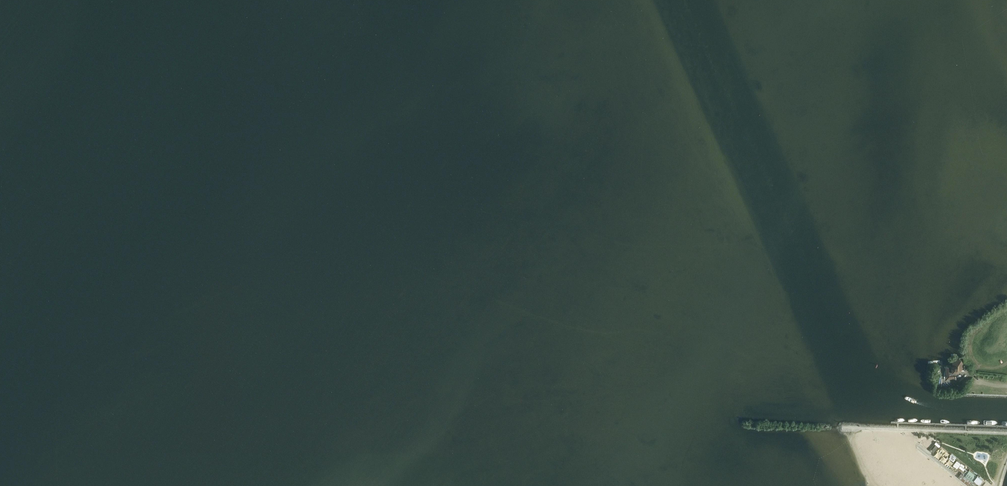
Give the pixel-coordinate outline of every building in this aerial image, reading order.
[(960,373),(959,369),(964,369),(963,361),(965,361),(964,357),(960,357),(960,358),(952,359),(953,365),(946,365),(947,377),(949,378),(956,377),(956,374),(958,374),(960,373)] [(962,472),(960,475),(970,484),(973,485),(977,482),(979,483),(982,479),(980,477),(978,475),(977,476),(975,474),(969,470),(968,471),(966,469),(964,468),(962,470),(961,471),(962,472)]
